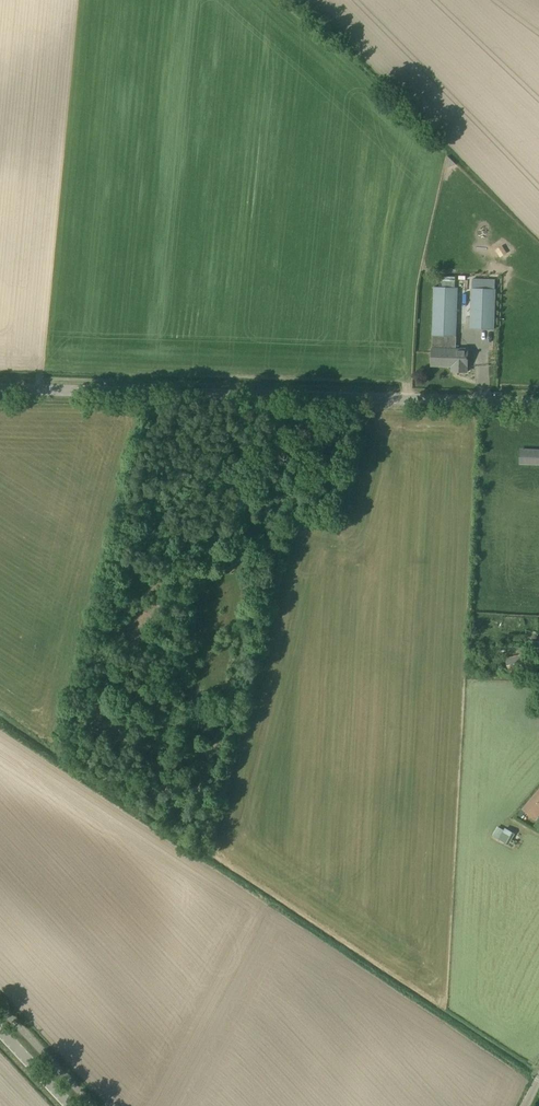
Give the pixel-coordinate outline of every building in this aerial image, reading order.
[(434,287),(433,335),(455,336),(457,287),(434,287)] [(494,329),(494,288),(472,287),(470,328),(494,329)] [(467,372),(468,349),(455,349),(432,348),(431,365),(457,366),(457,372),(467,372)] [(509,671),(536,665),(533,651),(506,657),(509,671)] [(521,808),(534,819),(538,813),(538,787),(521,808)] [(515,833),(505,827),(504,830),(498,838),(508,845),(515,833)]
